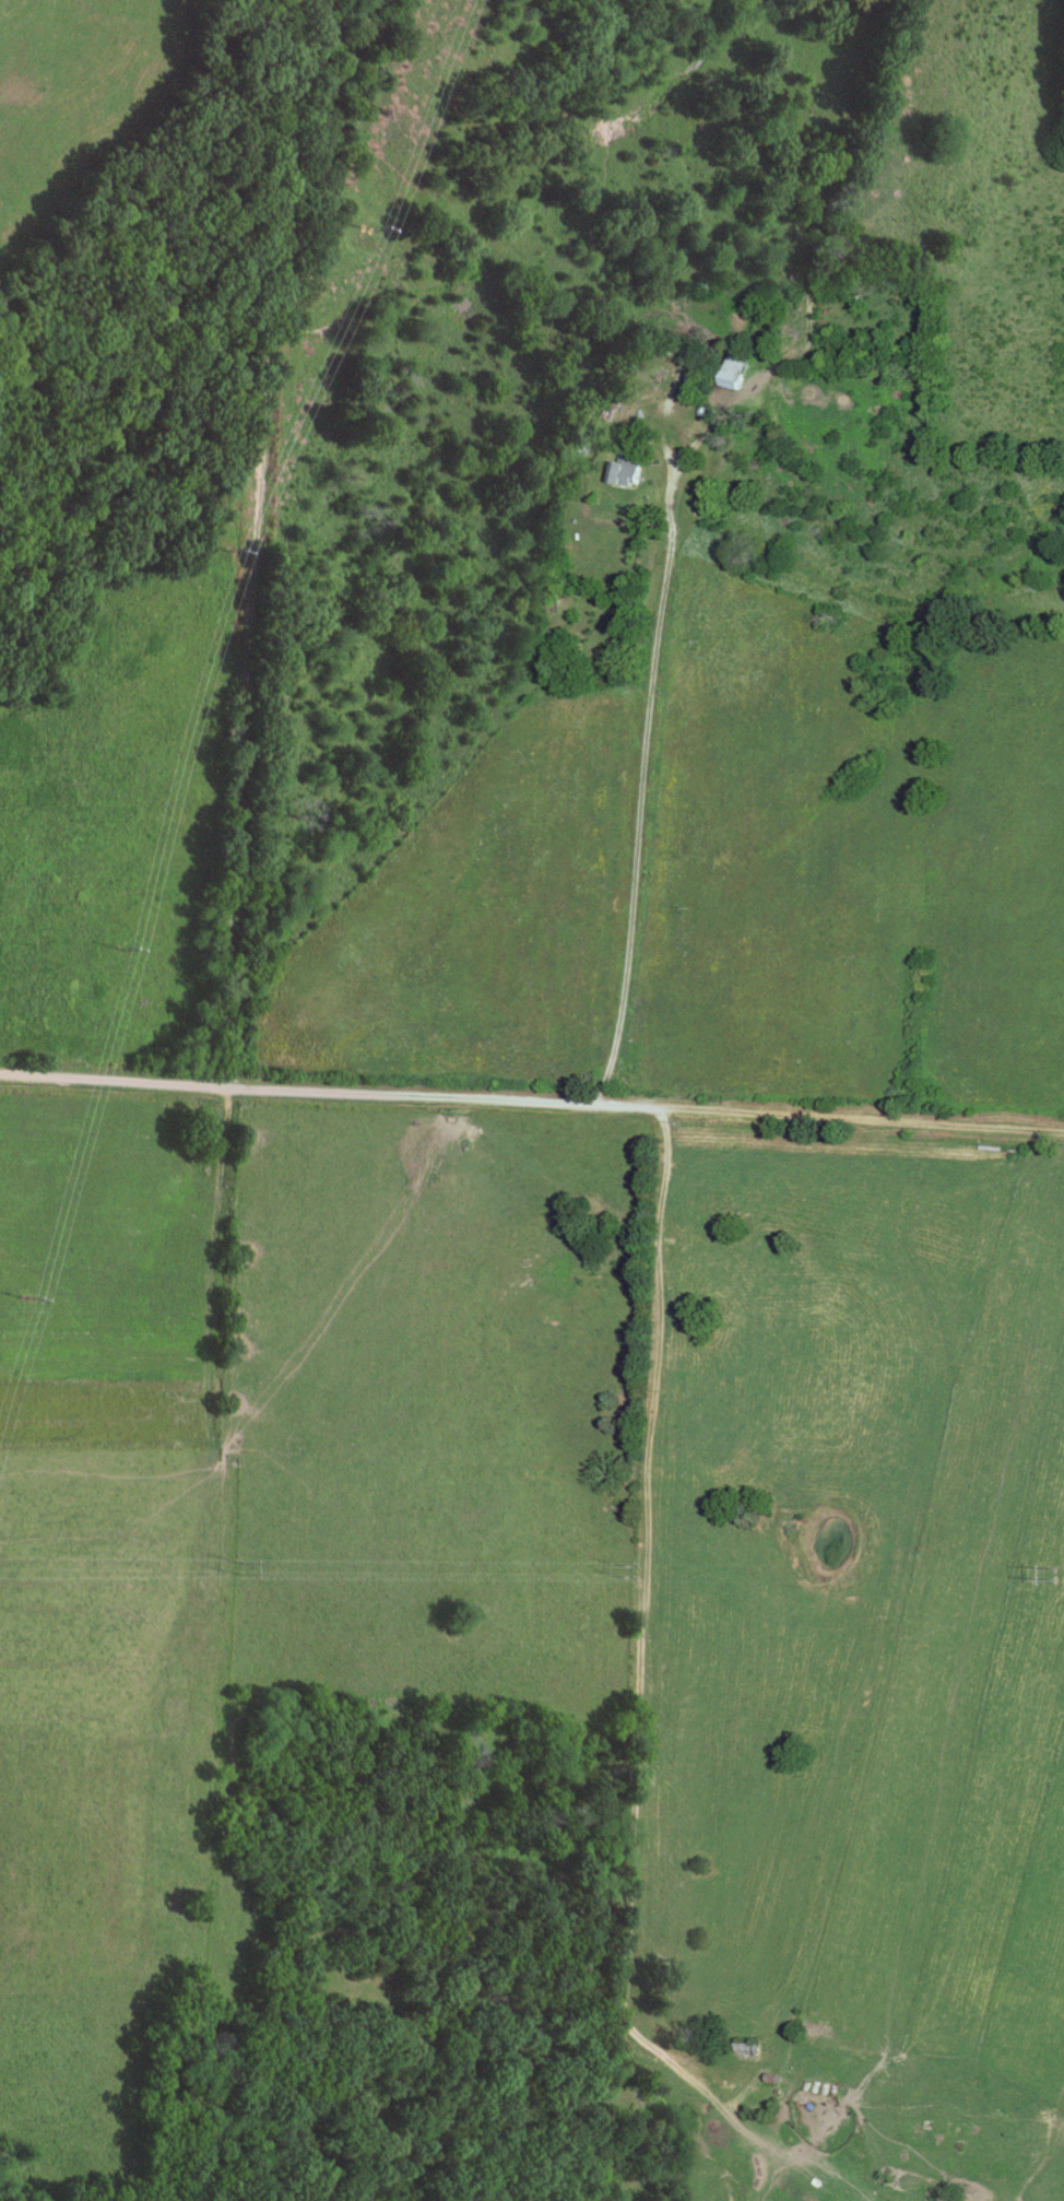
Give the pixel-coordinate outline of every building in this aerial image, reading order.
[(699,277),(698,288),(717,289),(718,278),(699,277)] [(755,387),(755,355),(731,355),(731,387),(755,387)] [(641,486),(645,461),(613,455),(608,480),(641,486)] [(760,2051),(760,2040),(740,2040),(740,2051),(760,2051)]
